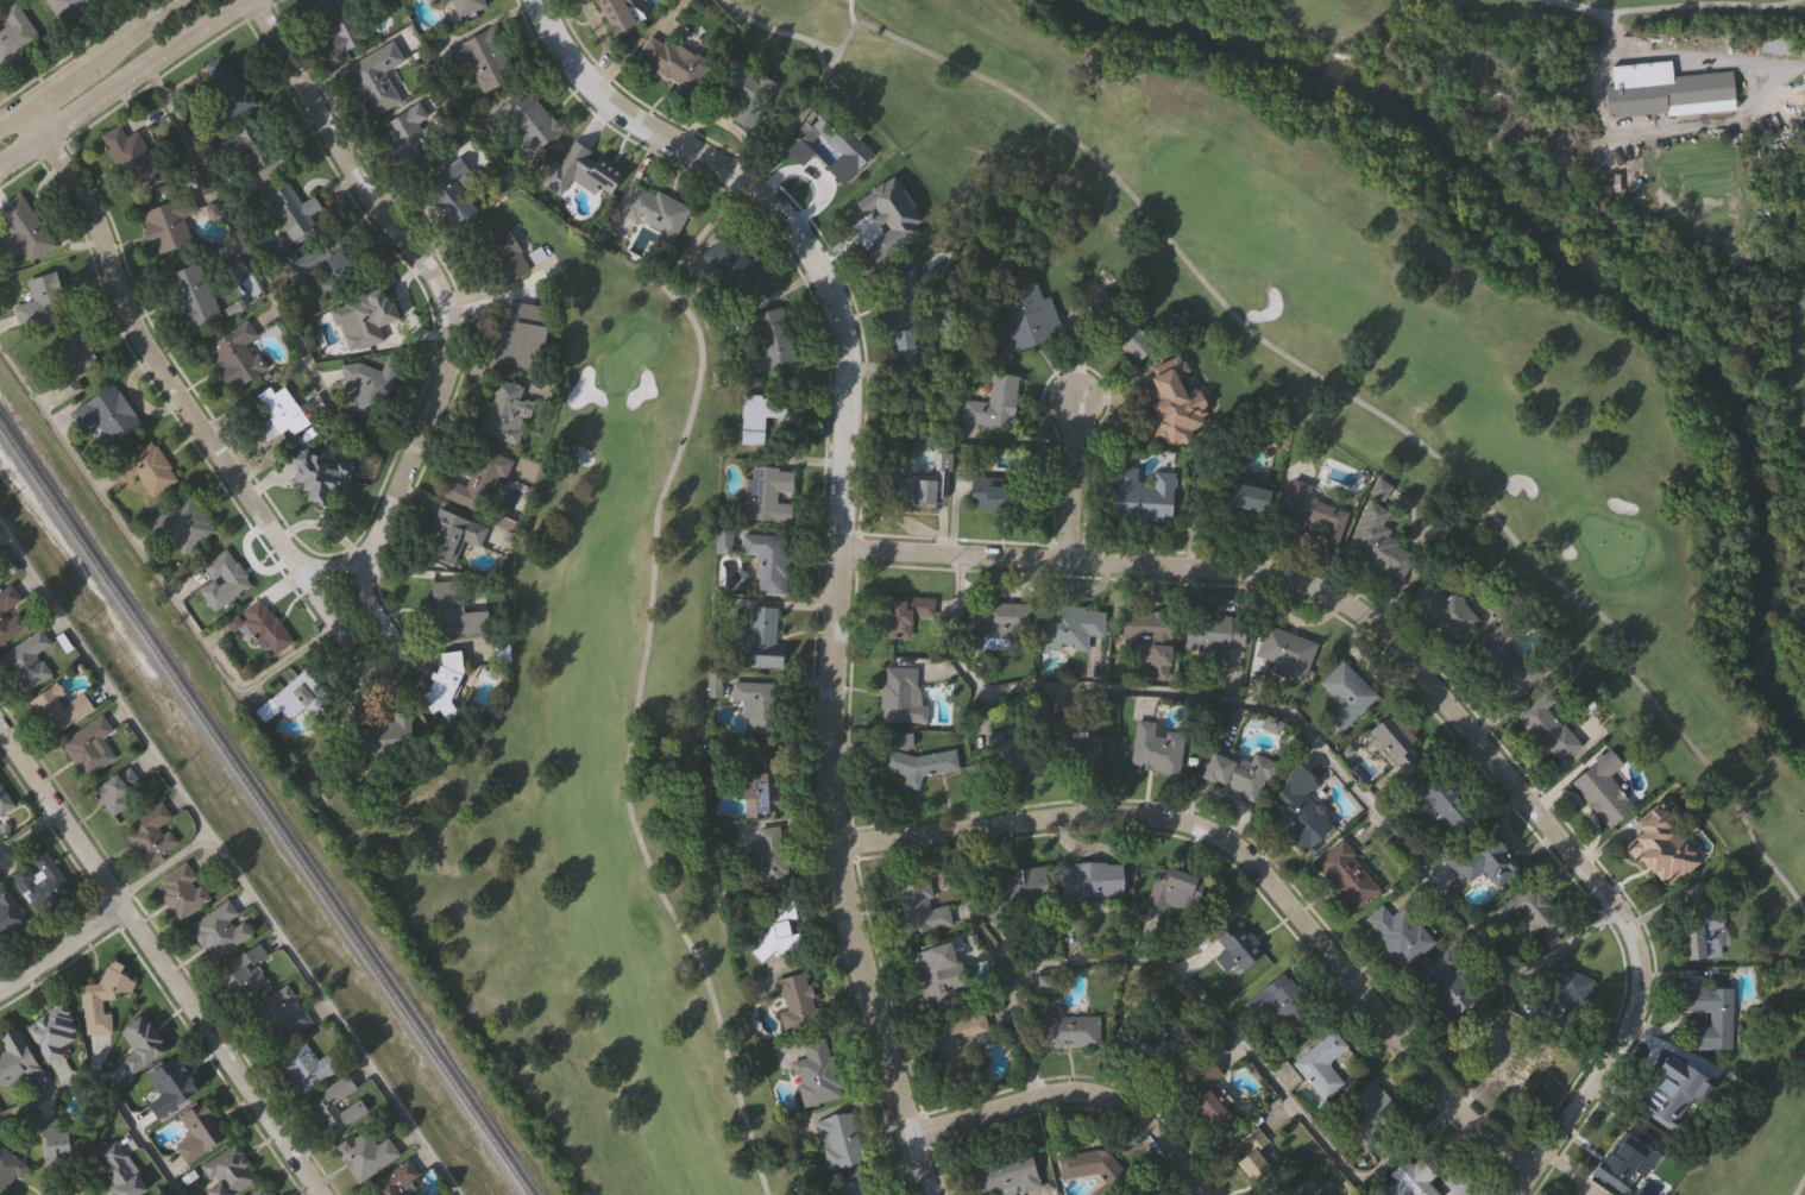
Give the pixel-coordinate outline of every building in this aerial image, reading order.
[(59,26),(42,0),(97,0),(98,1),(59,26)] [(313,1),(315,0),(355,0),(356,1),(347,5),(364,39),(338,52),(313,1)] [(455,17),(449,0),(484,0),(486,6),(455,17)] [(614,37),(592,0),(624,0),(637,24),(614,37)] [(6,25),(0,16),(0,11),(13,2),(38,40),(0,67),(0,29),(6,25)] [(459,43),(490,27),(515,77),(483,93),(459,43)] [(1797,55),(1797,36),(1758,36),(1758,55),(1797,55)] [(667,37),(709,64),(688,94),(635,58),(649,37),(662,45),(665,40),(667,37)] [(384,71),(401,100),(371,117),(345,68),(391,42),(402,61),(384,71)] [(224,51),(256,103),(218,127),(212,117),(220,111),(194,70),(224,51)] [(1740,106),(1668,114),(1668,109),(1609,117),(1605,83),(1615,82),(1612,63),(1672,56),(1673,71),(1735,64),(1740,106)] [(751,130),(731,119),(736,109),(711,96),(730,59),(775,83),(751,130)] [(534,153),(501,118),(527,93),(560,130),(534,153)] [(417,124),(434,149),(408,165),(383,126),(417,103),(426,118),(417,124)] [(841,185),(824,169),(838,155),(810,126),(826,109),(872,153),(841,185)] [(282,164),(258,178),(233,136),(257,121),(282,164)] [(163,170),(128,189),(99,137),(118,126),(124,138),(139,130),(163,170)] [(623,172),(608,197),(556,166),(571,141),(623,172)] [(451,228),(419,185),(457,157),(467,171),(455,181),(477,209),(451,228)] [(300,203),(312,195),(319,207),(306,216),(315,231),(294,244),(262,194),(284,180),(300,203)] [(635,181),(688,208),(673,240),(618,213),(635,181)] [(905,241),(876,259),(844,209),(873,191),(905,241)] [(30,262),(0,216),(0,206),(19,193),(54,245),(30,262)] [(157,254),(140,213),(190,193),(197,210),(182,216),(191,241),(157,254)] [(532,270),(507,285),(473,231),(498,215),(532,270)] [(730,301),(698,254),(734,229),(766,276),(730,301)] [(326,294),(313,271),(301,278),(291,262),(334,234),(358,273),(326,294)] [(219,314),(189,328),(166,276),(196,263),(219,314)] [(894,322),(886,273),(912,269),(916,291),(912,291),(916,319),(894,322)] [(68,312),(19,328),(12,308),(31,302),(24,282),(54,271),(68,312)] [(1048,295),(1062,333),(1004,354),(992,320),(1007,314),(1000,295),(1033,282),(1039,298),(1048,295)] [(347,353),(338,325),(333,326),(327,310),(341,306),(340,302),(379,288),(383,298),(385,297),(388,304),(391,303),(397,320),(378,327),(383,340),(347,353)] [(1134,364),(1083,306),(1102,288),(1155,346),(1134,364)] [(497,328),(507,329),(510,302),(548,308),(540,370),(492,363),(497,328)] [(781,307),(794,363),(750,373),(747,358),(757,356),(748,315),(781,307)] [(231,390),(203,347),(245,321),(254,335),(246,340),(264,369),(231,390)] [(891,332),(910,329),(916,366),(897,370),(891,332)] [(42,352),(76,332),(95,364),(73,377),(81,390),(68,397),(42,352)] [(379,372),(386,354),(403,361),(378,423),(341,407),(345,396),(351,394),(356,383),(341,385),(339,366),(358,363),(379,372)] [(1194,389),(1200,401),(1194,439),(1181,446),(1146,440),(1150,417),(1139,397),(1143,375),(1178,358),(1185,372),(1181,375),(1178,386),(1194,389)] [(986,403),(989,372),(1015,376),(1008,429),(956,422),(960,400),(986,403)] [(482,435),(497,379),(532,389),(516,445),(482,435)] [(139,424),(106,446),(80,407),(112,384),(139,424)] [(285,429),(265,442),(254,426),(269,417),(254,396),(268,388),(271,394),(282,386),(307,424),(290,436),(285,429)] [(737,446),(740,398),(794,401),(793,422),(762,421),(760,447),(737,446)] [(150,497),(134,473),(120,483),(111,466),(150,440),(176,480),(150,497)] [(511,461),(489,516),(441,497),(448,479),(465,485),(479,448),(511,461)] [(932,451),(949,451),(949,472),(932,472),(932,451)] [(304,503),(306,492),(300,491),(301,483),(293,482),(297,453),(351,463),(345,495),(328,492),(326,507),(304,503)] [(1171,473),(1170,522),(1112,520),(1114,466),(1136,467),(1134,486),(1152,486),(1152,472),(1171,473)] [(788,522),(744,520),(748,470),(791,472),(788,493),(776,493),(775,503),(790,503),(788,522)] [(906,504),(906,477),(933,477),(933,504),(906,504)] [(968,510),(969,478),(1045,480),(1045,512),(968,510)] [(1346,512),(1334,547),(1319,542),(1322,533),(1309,528),(1307,535),(1277,524),(1293,480),(1312,488),(1308,499),(1346,512)] [(1264,515),(1222,504),(1228,482),(1270,492),(1264,515)] [(156,518),(189,495),(215,533),(183,555),(156,518)] [(1397,581),(1340,548),(1369,497),(1390,509),(1382,524),(1389,528),(1383,539),(1413,555),(1397,581)] [(478,551),(458,542),(449,562),(420,551),(435,509),(486,528),(478,551)] [(731,552),(713,552),(716,520),(732,521),(731,552)] [(755,554),(740,553),(742,534),(787,537),(784,596),(751,593),(755,554)] [(232,595),(219,574),(210,579),(201,564),(226,548),(249,584),(232,595)] [(1446,593),(1449,591),(1478,619),(1457,641),(1410,596),(1429,577),(1446,593)] [(486,610),(489,633),(436,637),(432,584),(459,581),(461,612),(486,610)] [(24,627),(0,644),(0,590),(8,584),(21,600),(11,608),(24,627)] [(882,598),(933,598),(933,617),(911,617),(911,639),(882,639),(882,598)] [(238,616),(259,599),(291,642),(270,659),(238,616)] [(1027,604),(1026,641),(969,639),(971,602),(1027,604)] [(1037,649),(1038,605),(1108,609),(1107,636),(1087,636),(1087,652),(1037,649)] [(775,608),(774,644),(781,644),(780,668),(773,668),(746,667),(748,606),(775,608)] [(1168,680),(1149,679),(1150,663),(1117,661),(1120,610),(1171,614),(1168,680)] [(1243,617),(1241,653),(1183,649),(1185,614),(1243,617)] [(1509,700),(1468,653),(1502,624),(1512,637),(1505,643),(1534,679),(1509,700)] [(1315,643),(1301,684),(1270,674),(1275,662),(1256,656),(1266,625),(1315,643)] [(23,692),(0,657),(0,654),(39,629),(49,643),(36,652),(50,674),(23,692)] [(1317,685),(1340,662),(1376,696),(1341,732),(1326,718),(1338,705),(1317,685)] [(916,668),(914,721),(879,719),(881,667),(916,668)] [(253,712),(302,669),(329,700),(312,716),(303,706),(285,722),(277,712),(263,724),(253,712)] [(734,703),(735,683),(772,684),(771,734),(741,734),(742,703),(734,703)] [(26,703),(55,684),(67,702),(81,692),(93,709),(50,738),(26,703)] [(1514,713),(1543,690),(1554,703),(1547,707),(1578,748),(1555,766),(1514,713)] [(409,712),(411,755),(363,757),(364,773),(340,774),(338,729),(370,728),(369,722),(391,721),(391,712),(409,712)] [(1365,732),(1390,712),(1414,741),(1408,746),(1421,762),(1403,778),(1365,732)] [(115,759),(86,779),(59,743),(100,716),(111,730),(101,737),(115,759)] [(1156,723),(1155,731),(1182,734),(1178,774),(1128,769),(1134,721),(1156,723)] [(986,734),(999,731),(1000,738),(1011,737),(1011,730),(1024,729),(1029,767),(974,773),(971,751),(988,750),(986,734)] [(1100,768),(1055,771),(1054,738),(1099,736),(1100,768)] [(1210,751),(1215,754),(1219,747),(1249,760),(1252,753),(1277,765),(1258,805),(1199,776),(1210,751)] [(957,769),(920,776),(917,791),(900,786),(904,775),(879,769),(883,749),(912,757),(954,749),(957,769)] [(1606,829),(1568,781),(1608,750),(1621,766),(1608,776),(1633,807),(1606,829)] [(774,772),(779,772),(781,815),(744,817),(742,774),(756,773),(755,755),(773,754),(774,772)] [(1303,854),(1258,806),(1300,766),(1317,785),(1304,797),(1332,825),(1303,854)] [(95,790),(126,769),(144,797),(112,817),(95,790)] [(1446,835),(1405,791),(1429,771),(1468,813),(1446,835)] [(13,805),(0,814),(0,786),(13,805)] [(176,844),(147,866),(121,832),(159,804),(172,820),(163,828),(176,844)] [(1662,891),(1617,842),(1659,804),(1679,825),(1669,834),(1694,861),(1662,891)] [(755,829),(778,825),(786,882),(755,887),(749,847),(757,845),(755,829)] [(1480,873),(1467,883),(1461,876),(1457,879),(1441,860),(1479,828),(1516,870),(1495,889),(1480,873)] [(1341,841),(1379,892),(1351,912),(1314,862),(1341,841)] [(6,875),(21,864),(30,876),(39,870),(31,858),(43,850),(70,891),(34,916),(6,875)] [(1122,898),(1065,900),(1063,864),(1120,862),(1122,898)] [(209,900),(178,922),(152,885),(184,863),(209,900)] [(1000,873),(1043,867),(1048,895),(1012,901),(1014,919),(989,923),(985,892),(1002,888),(1000,873)] [(1145,904),(1158,867),(1201,881),(1188,919),(1145,904)] [(901,936),(892,887),(929,880),(932,898),(926,899),(929,908),(946,905),(950,926),(938,929),(901,936)] [(1507,923),(1496,908),(1533,881),(1567,926),(1542,946),(1517,914),(1507,923)] [(27,922),(0,938),(0,888),(4,886),(27,922)] [(1683,962),(1679,924),(1694,923),(1692,900),(1709,898),(1711,920),(1719,919),(1721,927),(1709,929),(1710,938),(1713,937),(1715,946),(1717,946),(1719,957),(1683,962)] [(790,899),(801,950),(773,956),(771,952),(759,966),(746,949),(769,925),(763,904),(790,899)] [(187,927),(227,900),(250,936),(220,956),(210,942),(200,949),(187,927)] [(1402,969),(1363,920),(1381,906),(1390,917),(1402,907),(1433,944),(1402,969)] [(1240,970),(1234,963),(1225,971),(1213,957),(1224,949),(1214,938),(1238,918),(1264,951),(1240,970)] [(266,958),(257,964),(270,983),(246,999),(224,966),(257,943),(266,958)] [(926,1012),(911,952),(946,943),(962,1002),(926,1012)] [(1463,976),(1479,995),(1448,1021),(1411,977),(1447,948),(1467,971),(1463,976)] [(80,986),(96,985),(105,967),(108,960),(122,967),(119,975),(133,982),(130,992),(112,995),(113,1000),(100,1001),(101,1015),(108,1015),(111,1033),(83,1036),(80,986)] [(1591,979),(1571,1032),(1532,1017),(1541,990),(1551,994),(1561,967),(1591,979)] [(818,1024),(787,1033),(772,981),(804,973),(818,1024)] [(1253,995),(1281,973),(1310,1008),(1283,1031),(1253,995)] [(253,1007),(283,987),(308,1025),(279,1044),(253,1007)] [(1731,988),(1730,1050),(1697,1050),(1697,1025),(1707,1025),(1707,1012),(1683,1012),(1684,988),(1731,988)] [(1037,1046),(1037,998),(1055,998),(1055,1017),(1098,1017),(1099,1045),(1037,1046)] [(58,1005),(74,1030),(68,1033),(73,1040),(57,1050),(61,1056),(46,1065),(23,1027),(58,1005)] [(970,1037),(979,1070),(943,1078),(930,1027),(982,1014),(987,1033),(970,1037)] [(170,1054),(147,1015),(122,1030),(136,1052),(121,1061),(131,1076),(170,1054)] [(1511,1084),(1483,1065),(1492,1054),(1498,1057),(1505,1046),(1499,1042),(1509,1026),(1552,1054),(1520,1102),(1505,1093),(1511,1084)] [(21,1030),(0,1039),(6,1051),(0,1054),(0,1083),(4,1090),(42,1073),(21,1030)] [(1347,1048),(1332,1030),(1293,1064),(1325,1102),(1345,1084),(1328,1064),(1347,1048)] [(801,1045),(806,1059),(791,1064),(805,1107),(841,1096),(823,1038),(801,1045)] [(342,1068),(332,1052),(319,1061),(304,1040),(278,1058),(303,1095),(342,1068)] [(136,1084),(150,1106),(170,1093),(180,1107),(202,1092),(178,1056),(136,1084)] [(1236,1126),(1216,1100),(1215,1101),(1204,1088),(1222,1074),(1208,1056),(1183,1075),(1198,1095),(1186,1104),(1216,1141),(1236,1126)] [(1629,1101),(1655,1121),(1672,1097),(1681,1103),(1697,1082),(1662,1056),(1629,1101)] [(331,1137),(371,1113),(363,1099),(342,1109),(339,1102),(359,1090),(350,1076),(309,1099),(331,1137)] [(1400,1112),(1371,1082),(1347,1104),(1375,1135),(1400,1112)] [(189,1162),(177,1145),(195,1133),(184,1115),(199,1106),(222,1140),(189,1162)] [(816,1117),(851,1111),(859,1162),(824,1168),(816,1117)] [(77,1149),(51,1155),(44,1118),(59,1115),(63,1128),(74,1126),(77,1149)] [(1224,1149),(1254,1124),(1266,1140),(1253,1150),(1269,1170),(1251,1184),(1224,1149)] [(339,1143),(369,1125),(379,1143),(394,1134),(404,1155),(360,1180),(339,1143)] [(1659,1153),(1647,1174),(1639,1169),(1623,1194),(1587,1171),(1616,1126),(1659,1153)] [(150,1188),(139,1194),(123,1194),(96,1151),(120,1138),(150,1188)] [(26,1162),(0,1194),(0,1143),(1,1141),(26,1162)] [(260,1178),(233,1194),(215,1194),(210,1188),(215,1185),(202,1164),(238,1141),(260,1178)] [(1061,1178),(1057,1153),(1112,1145),(1118,1182),(1101,1184),(1100,1171),(1061,1178)] [(1037,1184),(997,1194),(973,1194),(966,1164),(1027,1149),(1037,1184)] [(1424,1181),(1439,1194),(1387,1194),(1382,1190),(1392,1180),(1386,1172),(1404,1155),(1410,1161),(1416,1155),(1434,1171),(1424,1181)] [(413,1178),(423,1194),(378,1194),(371,1183),(413,1157),(422,1172),(413,1178)] [(1470,1183),(1454,1194),(1447,1194),(1445,1191),(1448,1188),(1441,1180),(1457,1168),(1470,1183)] [(863,1176),(869,1194),(831,1194),(829,1187),(863,1176)] [(266,1184),(273,1194),(249,1194),(266,1184)]
